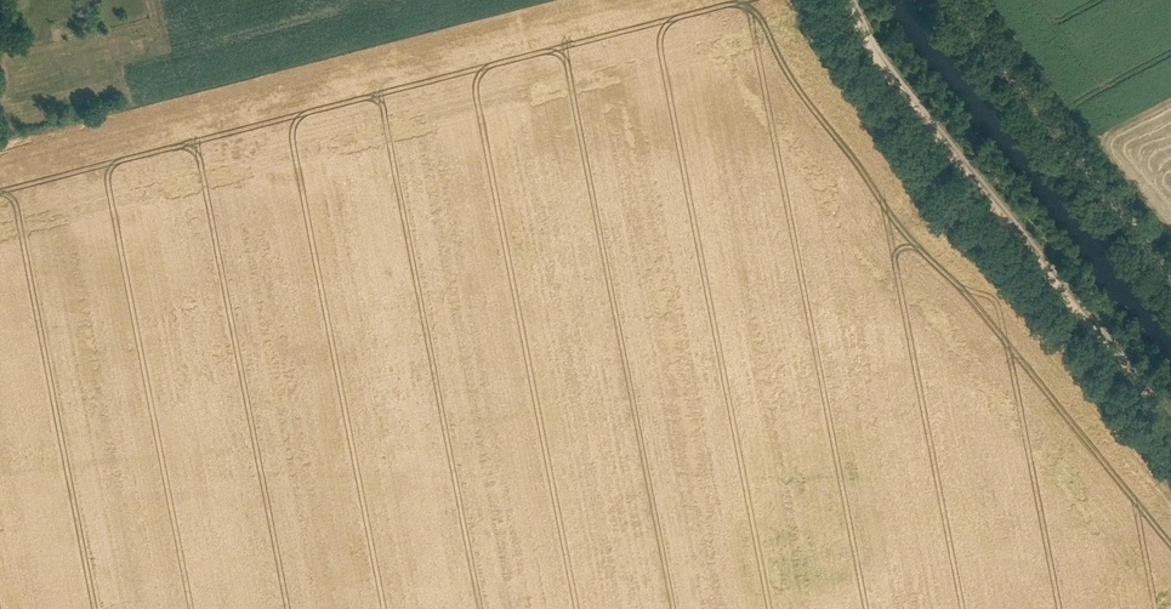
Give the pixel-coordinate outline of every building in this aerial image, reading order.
[(11,2),(13,8),(26,4),(25,0),(18,0),(11,2)] [(109,45),(122,42),(120,34),(108,37),(109,45)] [(1,79),(18,76),(16,67),(0,69),(0,73),(1,79)] [(8,127),(17,123),(12,113),(3,117),(8,127)]
